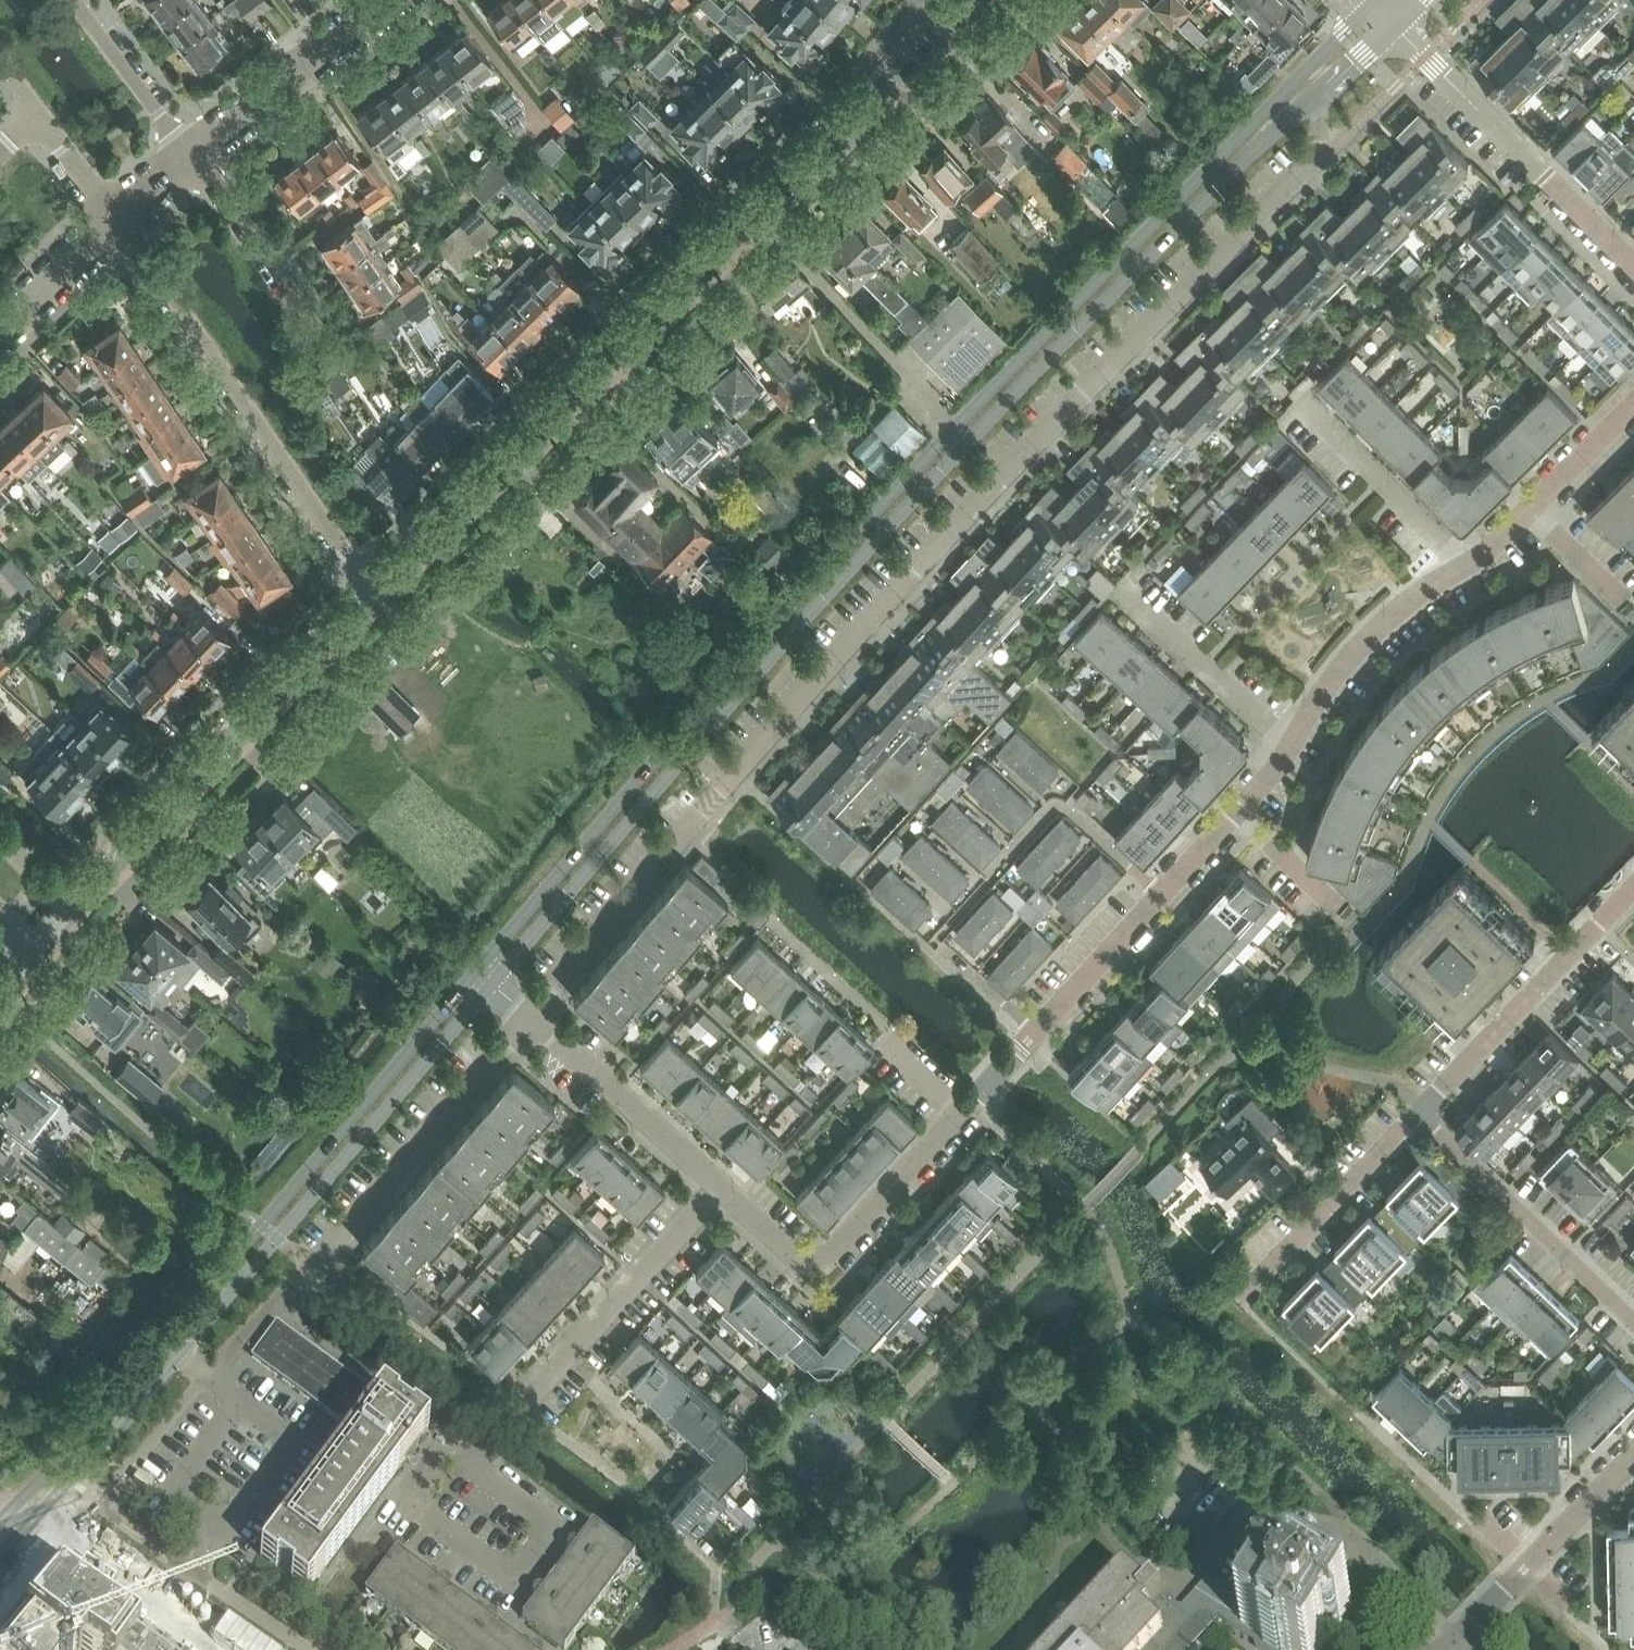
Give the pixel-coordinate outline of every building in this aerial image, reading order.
[(184,0),(147,0),(161,18),(184,0)] [(211,16),(199,0),(184,0),(161,18),(179,41),(211,16)] [(216,2),(221,8),(223,6),(227,4),(224,0),(219,0),(216,2)] [(262,13),(252,0),(232,0),(227,4),(223,6),(227,11),(238,3),(252,21),(262,13)] [(262,13),(271,5),(267,0),(252,0),(262,13)] [(534,31),(509,0),(503,0),(487,12),(514,46),(534,31)] [(554,15),(542,0),(509,0),(534,31),(554,15)] [(573,0),(542,0),(554,15),(573,0)] [(698,3),(717,20),(727,10),(722,6),(716,0),(701,0),(698,3)] [(755,20),(734,0),(728,0),(722,6),(727,10),(747,28),(755,20)] [(839,17),(818,0),(796,0),(795,1),(793,0),(786,0),(782,5),(821,37),(839,17)] [(853,0),(818,0),(839,17),(853,0)] [(1133,26),(1107,0),(1075,0),(1075,2),(1074,3),(1105,35),(1123,17),(1133,27),(1133,26)] [(1152,8),(1144,0),(1107,0),(1133,26),(1152,8)] [(1181,19),(1162,0),(1160,0),(1152,8),(1172,28),(1181,19)] [(1181,19),(1190,10),(1180,0),(1162,0),(1181,19)] [(1279,0),(1244,0),(1238,6),(1248,17),(1246,18),(1254,26),(1279,0)] [(1254,26),(1261,33),(1263,31),(1274,43),(1282,34),(1284,36),(1300,21),(1298,20),(1304,13),(1291,0),(1279,0),(1254,26)] [(1567,47),(1520,0),(1515,0),(1498,17),(1512,31),(1503,39),(1544,80),(1563,60),(1559,56),(1567,47)] [(1575,0),(1520,0),(1567,47),(1575,39),(1580,44),(1600,24),(1575,0)] [(1619,5),(1626,12),(1633,4),(1633,0),(1575,0),(1600,24),(1619,5)] [(1086,53),(1105,35),(1074,3),(1067,10),(1063,10),(1057,15),(1057,20),(1055,22),(1086,53)] [(817,42),(821,37),(782,5),(787,10),(771,29),(784,39),(780,44),(791,53),(794,48),(805,57),(806,56),(809,58),(820,45),(817,42)] [(587,15),(595,26),(602,20),(594,10),(587,15)] [(736,39),(747,28),(727,10),(717,20),(736,39)] [(211,16),(179,41),(196,64),(199,62),(201,64),(214,55),(212,52),(228,39),(211,16)] [(659,37),(669,48),(685,32),(675,21),(659,37)] [(1239,26),(1230,36),(1236,42),(1246,33),(1239,26)] [(443,47),(470,81),(493,63),(466,29),(443,47)] [(1206,36),(1200,29),(1191,39),(1197,45),(1206,36)] [(650,67),(669,48),(659,37),(639,56),(650,67)] [(758,66),(747,55),(749,52),(734,37),(715,57),(729,71),(761,103),(763,101),(765,103),(778,91),(775,88),(778,86),(768,76),(771,72),(762,63),(758,66)] [(1285,37),(1267,55),(1276,64),(1294,46),(1285,37)] [(1525,99),(1544,80),(1503,39),(1495,47),(1490,43),(1470,62),(1511,103),(1520,94),(1525,99)] [(1052,108),(1075,84),(1034,43),(1022,55),(1017,55),(1012,60),(1012,65),(1010,67),(1041,98),(1052,108)] [(449,98),(470,81),(443,47),(421,63),(449,98)] [(547,63),(555,58),(546,47),(539,53),(547,63)] [(1633,61),(1633,59),(1628,53),(1616,65),(1603,65),(1594,74),(1607,88),(1633,61)] [(609,55),(596,67),(608,80),(621,68),(609,55)] [(1258,83),(1276,64),(1267,55),(1248,74),(1258,83)] [(1169,135),(1145,111),(1148,107),(1122,79),(1117,84),(1096,62),(1087,71),(1106,90),(1134,121),(1135,120),(1159,144),(1169,135)] [(427,116),(449,98),(421,63),(399,81),(427,116)] [(742,121),(761,103),(729,71),(711,89),(742,121)] [(1087,71),(1077,81),(1096,100),(1106,90),(1087,71)] [(606,81),(598,72),(585,84),(593,93),(606,81)] [(405,132),(427,116),(399,81),(378,97),(405,132)] [(1626,97),(1633,91),(1623,81),(1617,88),(1626,97)] [(512,134),(515,132),(517,128),(519,123),(520,119),(521,114),(521,107),(520,98),(512,88),(490,105),(512,134)] [(724,139),(742,121),(711,89),(692,108),(724,139)] [(404,133),(405,132),(378,97),(355,115),(372,136),(370,138),(381,152),(383,150),(390,160),(387,162),(396,176),(404,170),(396,160),(414,145),(404,133)] [(647,125),(656,115),(638,97),(629,106),(647,125)] [(989,163),(1002,151),(1017,167),(1037,149),(992,99),(991,100),(988,97),(958,124),(961,127),(959,129),(989,163)] [(543,108),(559,128),(571,117),(556,98),(543,108)] [(1573,109),(1580,115),(1589,106),(1583,99),(1573,109)] [(457,109),(466,121),(472,116),(463,104),(457,109)] [(620,104),(610,113),(617,119),(635,138),(645,129),(626,110),(620,104)] [(719,143),(724,139),(692,108),(674,126),(686,138),(682,142),(692,151),(695,148),(705,157),(706,155),(710,158),(722,146),(719,143)] [(1050,108),(1041,118),(1052,129),(1062,119),(1050,108)] [(1570,125),(1580,115),(1573,109),(1563,118),(1570,125)] [(1405,155),(1446,196),(1465,176),(1461,172),(1470,163),(1420,113),(1400,133),(1414,147),(1405,155)] [(1572,165),(1601,136),(1585,120),(1556,148),(1572,165)] [(435,126),(444,138),(450,134),(440,122),(435,126)] [(572,123),(556,138),(565,146),(580,131),(572,123)] [(1588,180),(1626,142),(1610,127),(1601,136),(1572,165),(1588,180)] [(315,147),(339,178),(359,162),(335,131),(315,147)] [(413,142),(423,155),(428,150),(419,138),(413,142)] [(1633,168),(1633,150),(1626,142),(1588,180),(1604,197),(1633,168)] [(494,172),(514,153),(504,143),(484,162),(494,172)] [(654,161),(653,162),(635,143),(626,152),(632,158),(622,168),(627,173),(658,204),(660,201),(663,204),(677,191),(673,188),(675,186),(669,180),(673,176),(660,163),(658,165),(654,161)] [(1071,178),(1085,165),(1066,143),(1052,156),(1071,178)] [(319,194),(339,178),(315,147),(295,163),(319,194)] [(979,211),(990,201),(1005,218),(1007,217),(1022,234),(1032,225),(986,173),(975,182),(944,147),(934,156),(933,156),(932,157),(925,154),(918,161),(920,167),(918,168),(946,199),(959,188),(979,211)] [(505,184),(514,175),(525,164),(514,153),(494,172),(504,183),(505,184)] [(1426,215),(1446,196),(1405,155),(1397,163),(1392,159),(1373,178),(1413,218),(1422,210),(1426,215)] [(368,195),(386,183),(371,160),(361,167),(372,183),(364,188),(366,193),(368,195)] [(473,192),(494,172),(484,162),(464,182),(473,192)] [(319,194),(295,163),(274,179),(299,210),(303,215),(323,200),(319,194)] [(503,183),(504,183),(494,172),(473,192),(483,202),(503,183)] [(639,222),(658,204),(627,173),(609,191),(639,222)] [(504,183),(503,183),(546,227),(556,218),(514,175),(505,184),(504,183)] [(918,229),(937,211),(902,176),(894,184),(890,184),(885,189),(885,193),(883,195),(900,212),(900,215),(905,220),(909,220),(918,229)] [(1632,192),(1633,190),(1633,177),(1626,185),(1632,192)] [(1405,227),(1413,218),(1373,178),(1354,197),(1358,202),(1350,210),(1390,251),(1409,231),(1405,227)] [(366,193),(356,199),(364,211),(392,193),(386,183),(368,195),(366,193)] [(1623,202),(1632,192),(1626,185),(1616,195),(1623,202)] [(351,205),(357,201),(349,191),(344,195),(351,205)] [(620,241),(639,222),(609,191),(590,210),(620,241)] [(1119,195),(1103,210),(1123,232),(1139,216),(1119,195)] [(1478,229),(1469,238),(1486,255),(1495,246),(1523,217),(1507,200),(1478,229)] [(467,235),(488,216),(478,205),(457,225),(467,235)] [(1390,251),(1350,210),(1342,219),(1328,205),(1308,224),(1357,273),(1366,265),(1370,270),(1390,251)] [(1466,216),(1473,223),(1483,214),(1476,207),(1466,216)] [(324,225),(337,217),(330,208),(319,216),(324,225)] [(900,230),(892,238),(861,208),(850,219),(855,223),(843,235),(864,256),(864,255),(873,265),(895,243),(917,265),(926,256),(900,230)] [(617,244),(620,241),(590,210),(572,228),(584,240),(580,243),(589,253),(593,249),(603,259),(605,257),(608,260),(620,247),(617,244)] [(467,235),(478,246),(498,227),(488,216),(467,235)] [(1463,233),(1473,223),(1466,216),(1457,226),(1463,233)] [(361,217),(322,243),(336,265),(375,238),(361,217)] [(1495,246),(1486,255),(1502,270),(1510,261),(1539,233),(1523,217),(1495,246)] [(1357,274),(1357,273),(1308,224),(1289,243),(1294,248),(1285,256),(1325,296),(1344,277),(1340,272),(1347,265),(1357,274)] [(375,238),(336,265),(350,286),(383,264),(387,261),(379,250),(391,241),(388,237),(397,231),(393,225),(375,238)] [(446,255),(467,235),(457,225),(436,245),(446,255)] [(981,280),(999,264),(968,228),(949,245),(981,280)] [(1518,285),(1555,248),(1539,233),(1510,261),(1502,270),(1518,285)] [(456,266),(478,246),(467,235),(446,255),(456,266)] [(864,256),(843,235),(833,244),(831,242),(824,249),(826,251),(823,254),(842,275),(839,278),(851,290),(864,277),(867,280),(864,282),(894,312),(907,299),(873,265),(864,255),(864,256)] [(1542,293),(1570,264),(1555,248),(1518,285),(1533,301),(1542,293)] [(560,307),(580,287),(542,249),(523,269),(522,270),(560,307)] [(1325,296),(1285,256),(1277,265),(1263,251),(1244,270),(1293,320),(1301,311),(1306,316),(1325,296)] [(817,308),(824,302),(786,254),(750,283),(771,309),(784,298),(789,303),(803,291),(817,308)] [(1446,261),(1439,268),(1449,278),(1456,271),(1446,261)] [(1411,271),(1418,278),(1427,268),(1421,262),(1411,271)] [(383,264),(350,286),(364,307),(394,288),(402,299),(421,283),(409,264),(402,268),(408,277),(400,282),(391,268),(388,271),(383,264)] [(1557,308),(1586,280),(1570,264),(1542,293),(1557,308)] [(522,270),(523,269),(518,265),(503,280),(494,272),(488,278),(496,286),(497,285),(512,299),(540,327),(560,307),(522,270)] [(1285,328),(1293,320),(1244,270),(1224,290),(1238,304),(1229,312),(1270,353),(1290,333),(1285,328)] [(1408,288),(1418,278),(1411,271),(1401,281),(1408,288)] [(1478,294),(1468,284),(1469,283),(1463,277),(1456,284),(1472,301),(1478,294)] [(1573,324),(1602,296),(1586,280),(1557,308),(1549,317),(1564,333),(1573,324)] [(540,327),(512,299),(497,285),(496,286),(486,295),(488,296),(490,295),(503,308),(492,319),(521,346),(540,327)] [(408,314),(409,316),(429,301),(422,286),(403,300),(403,301),(400,303),(408,314)] [(911,336),(908,340),(956,390),(1007,342),(958,291),(928,320),(911,336)] [(1472,301),(1481,310),(1488,303),(1478,294),(1472,301)] [(1589,340),(1617,311),(1602,296),(1573,324),(1589,340)] [(392,330),(409,316),(408,314),(400,303),(383,316),(392,330)] [(915,307),(899,323),(911,336),(928,320),(915,307)] [(521,346),(492,319),(481,330),(468,316),(465,318),(457,310),(453,314),(463,331),(499,368),(521,346)] [(1604,356),(1633,327),(1617,311),(1589,340),(1580,349),(1596,364),(1600,360),(1604,356)] [(1251,372),(1270,353),(1229,312),(1221,320),(1216,316),(1197,335),(1248,385),(1249,384),(1239,375),(1247,368),(1251,372)] [(1503,332),(1510,325),(1500,315),(1493,322),(1503,332)] [(384,335),(392,330),(383,316),(365,330),(377,348),(387,340),(384,335)] [(1387,316),(1381,323),(1390,333),(1397,326),(1387,316)] [(1355,326),(1362,333),(1372,323),(1365,317),(1355,326)] [(96,369),(132,344),(115,318),(104,326),(107,331),(82,347),(96,369)] [(1510,325),(1503,332),(1512,341),(1519,334),(1510,325)] [(1352,343),(1362,333),(1355,326),(1345,336),(1352,343)] [(1612,381),(1633,359),(1633,328),(1633,327),(1604,356),(1600,360),(1596,364),(1612,381)] [(370,353),(377,348),(365,330),(352,340),(370,353)] [(1240,393),(1248,385),(1197,335),(1178,355),(1192,369),(1184,377),(1226,417),(1245,398),(1240,393)] [(1413,355),(1419,348),(1410,339),(1403,345),(1413,355)] [(110,390),(146,365),(132,344),(96,369),(110,390)] [(778,378),(796,400),(814,383),(801,367),(794,372),(774,347),(760,357),(778,378)] [(1534,363),(1541,357),(1531,347),(1524,353),(1534,363)] [(364,366),(352,348),(338,358),(350,376),(364,366)] [(1419,348),(1413,355),(1422,365),(1429,358),(1419,348)] [(1507,365),(1517,355),(1510,348),(1500,358),(1507,365)] [(716,392),(730,409),(731,408),(736,414),(750,402),(745,396),(760,384),(753,376),(755,374),(745,362),(743,364),(736,355),(719,369),(719,368),(712,371),(708,378),(706,380),(708,383),(703,387),(711,396),(716,392)] [(1336,400),(1365,371),(1349,355),(1320,383),(1336,400)] [(440,373),(479,411),(493,397),(467,366),(457,356),(440,373)] [(1541,357),(1534,363),(1544,373),(1550,366),(1541,357)] [(58,359),(50,366),(56,372),(64,365),(58,359)] [(317,372),(324,382),(338,372),(330,362),(317,372)] [(56,373),(70,387),(80,380),(66,364),(56,373)] [(125,411),(161,387),(146,365),(110,390),(125,411)] [(1444,387),(1451,380),(1441,370),(1434,377),(1444,387)] [(326,381),(337,395),(350,385),(339,371),(326,381)] [(1299,381),(1306,388),(1316,378),(1309,371),(1299,381)] [(1352,416),(1381,387),(1365,371),(1336,400),(1352,416)] [(1478,380),(1484,387),(1494,377),(1487,371),(1478,380)] [(1226,417),(1184,377),(1176,386),(1162,372),(1143,392),(1194,441),(1202,433),(1207,437),(1226,417)] [(465,425),(479,411),(440,373),(426,387),(465,425)] [(784,409),(796,400),(778,378),(766,388),(784,409)] [(1565,395),(1572,388),(1562,378),(1556,385),(1565,395)] [(1451,380),(1444,387),(1454,396),(1461,390),(1451,380)] [(1475,397),(1484,387),(1478,380),(1468,390),(1475,397)] [(1297,397),(1306,388),(1299,381),(1290,391),(1297,397)] [(25,402),(55,434),(74,417),(44,385),(25,402)] [(139,431),(175,407),(161,387),(125,411),(139,431)] [(410,399),(451,439),(465,425),(426,387),(418,395),(416,393),(410,399)] [(1368,432),(1396,403),(1381,387),(1352,416),(1368,432)] [(1533,403),(1562,431),(1577,416),(1549,387),(1533,403)] [(1565,395),(1575,404),(1582,397),(1572,388),(1565,395)] [(799,419),(819,400),(810,390),(789,408),(799,419)] [(1199,446),(1194,441),(1143,392),(1124,412),(1129,416),(1120,425),(1162,465),(1173,453),(1182,462),(1199,446)] [(87,405),(98,398),(95,393),(83,401),(87,405)] [(333,400),(332,398),(328,393),(320,398),(325,405),(332,401),(333,400)] [(98,398),(87,405),(92,411),(103,404),(98,398)] [(663,416),(698,454),(717,436),(682,398),(663,416)] [(409,425),(438,453),(451,439),(410,399),(402,408),(404,409),(398,414),(409,425)] [(926,434),(911,420),(918,413),(905,400),(898,407),(894,404),(873,426),(875,427),(905,456),(926,434)] [(64,443),(55,434),(25,402),(7,419),(37,451),(47,461),(65,444),(64,443)] [(1384,448),(1413,419),(1396,403),(1368,432),(1384,448)] [(1544,449),(1562,431),(1533,403),(1516,420),(1544,449)] [(152,451),(189,428),(175,407),(139,431),(152,451)] [(725,414),(718,420),(726,428),(741,446),(751,436),(736,419),(733,422),(725,414)] [(680,471),(698,454),(663,416),(645,433),(680,471)] [(37,451),(7,419),(0,425),(0,448),(19,468),(37,451)] [(1399,463),(1428,434),(1413,419),(1384,448),(1399,463)] [(1530,463),(1544,449),(1516,420),(1501,435),(1530,463)] [(438,453),(409,425),(402,432),(392,422),(387,428),(389,430),(386,433),(393,441),(395,439),(423,467),(438,453)] [(1469,423),(1460,423),(1460,451),(1469,451),(1469,423)] [(1143,484),(1162,465),(1120,425),(1112,433),(1108,429),(1089,448),(1140,497),(1131,487),(1138,480),(1143,484)] [(882,479),(905,456),(875,427),(853,451),(882,479)] [(1246,437),(1253,443),(1262,433),(1255,427),(1246,437)] [(152,451),(167,473),(203,449),(189,428),(152,451)] [(368,447),(406,485),(420,471),(380,432),(379,432),(380,433),(367,446),(368,447)] [(1426,490),(1446,469),(1436,459),(1444,451),(1428,434),(1399,463),(1426,490)] [(115,448),(126,440),(123,435),(111,443),(115,448)] [(1513,480),(1530,463),(1501,435),(1484,451),(1492,460),(1513,480)] [(1243,453),(1253,443),(1246,437),(1236,447),(1243,453)] [(1257,448),(1264,454),(1274,444),(1267,438),(1257,448)] [(126,440),(115,448),(119,453),(130,446),(126,440)] [(64,443),(65,444),(74,454),(77,451),(67,441),(64,443)] [(368,447),(341,474),(375,508),(388,495),(392,499),(406,485),(368,447)] [(19,468),(0,448),(0,484),(0,485),(19,468)] [(1131,506),(1140,497),(1089,448),(1070,468),(1084,482),(1076,490),(1117,530),(1136,510),(1131,506)] [(1257,448),(1248,457),(1255,464),(1264,454),(1257,448)] [(645,495),(657,481),(624,450),(610,466),(623,479),(615,488),(618,492),(627,482),(631,486),(633,484),(645,495)] [(1288,477),(1316,506),(1333,488),(1304,460),(1288,477)] [(1476,517),(1513,480),(1492,460),(1474,478),(1454,478),(1446,469),(1426,490),(1453,517),(1455,515),(1460,520),(1468,520),(1473,515),(1476,517)] [(1242,464),(1236,470),(1243,476),(1246,480),(1252,473),(1242,464)] [(634,560),(634,561),(652,533),(610,493),(615,488),(623,479),(610,466),(575,503),(601,531),(602,530),(634,560)] [(1234,485),(1243,476),(1236,470),(1227,479),(1234,485)] [(197,518),(233,493),(218,471),(181,495),(197,518)] [(28,478),(37,487),(40,484),(31,475),(28,478)] [(1627,475),(1608,494),(1633,521),(1633,482),(1627,475)] [(1302,521),(1316,506),(1288,477),(1273,493),(1302,521)] [(31,493),(37,487),(28,478),(22,484),(31,493)] [(1224,496),(1234,485),(1227,479),(1217,489),(1224,496)] [(636,504),(645,495),(633,484),(631,486),(627,482),(618,492),(615,488),(610,493),(652,533),(659,525),(636,504)] [(131,514),(152,499),(141,483),(120,497),(131,514)] [(1191,493),(1198,499),(1207,490),(1201,483),(1191,493)] [(1117,530),(1076,490),(1068,499),(1053,485),(1035,505),(1086,553),(1093,545),(1098,550),(1117,530)] [(9,497),(0,487),(0,505),(9,497)] [(211,538),(247,514),(233,493),(197,518),(211,538)] [(1188,510),(1198,499),(1191,493),(1181,503),(1188,510)] [(1286,537),(1302,521),(1273,493),(1257,509),(1286,537)] [(1633,530),(1633,521),(1608,494),(1588,514),(1619,545),(1633,530)] [(527,518),(541,505),(533,496),(518,510),(527,518)] [(143,526),(166,511),(157,498),(135,513),(143,526)] [(1196,512),(1202,518),(1212,508),(1205,502),(1196,512)] [(1085,554),(1086,553),(1035,505),(1015,526),(1020,530),(1012,539),(1054,577),(1073,557),(1068,553),(1075,545),(1085,554)] [(1271,553),(1286,537),(1257,509),(1242,525),(1271,553)] [(659,525),(652,533),(634,561),(662,588),(688,561),(696,569),(698,567),(711,579),(733,554),(720,542),(718,544),(682,510),(664,530),(659,525)] [(1193,528),(1202,518),(1196,512),(1186,521),(1193,528)] [(225,559),(261,535),(247,514),(211,538),(225,559)] [(122,542),(138,529),(128,516),(112,530),(122,542)] [(1256,569),(1271,553),(1242,525),(1227,541),(1256,569)] [(803,556),(820,537),(809,526),(791,545),(803,556)] [(108,530),(98,540),(111,552),(121,542),(108,530)] [(772,531),(753,551),(771,568),(790,548),(772,531)] [(1166,543),(1172,549),(1181,540),(1174,533),(1166,543)] [(1054,577),(1012,539),(1004,548),(990,534),(971,555),(1022,602),(1030,593),(1035,597),(1054,577)] [(239,579),(275,555),(261,535),(225,559),(239,579)] [(1137,549),(1144,556),(1153,546),(1146,540),(1137,549)] [(1241,585),(1256,569),(1227,541),(1211,557),(1241,585)] [(1162,560),(1172,549),(1166,543),(1155,553),(1162,560)] [(178,559),(189,552),(185,547),(174,554),(178,559)] [(102,559),(91,548),(76,563),(87,574),(102,559)] [(1134,566),(1144,556),(1137,549),(1127,559),(1134,566)] [(182,565),(193,558),(189,552),(178,559),(182,565)] [(794,552),(776,571),(785,580),(803,560),(794,552)] [(275,555),(239,579),(239,580),(232,584),(239,595),(246,590),(257,607),(272,596),(268,591),(289,577),(275,555)] [(1014,610),(1022,602),(971,555),(953,575),(967,588),(959,597),(1000,635),(1019,615),(1014,610)] [(10,556),(0,565),(0,568),(24,594),(36,584),(10,556)] [(1152,557),(1145,564),(1153,570),(1159,563),(1152,557)] [(1226,600),(1241,585),(1211,557),(1197,572),(1226,600)] [(592,576),(603,564),(598,559),(587,570),(592,576)] [(732,576),(738,570),(731,562),(725,568),(732,576)] [(32,564),(26,571),(35,581),(42,574),(32,564)] [(184,592),(193,582),(174,564),(165,574),(184,592)] [(1104,598),(1117,583),(1099,567),(1086,581),(1104,598)] [(1209,618),(1226,600),(1197,572),(1180,590),(1209,618)] [(108,573),(99,582),(111,594),(120,585),(108,573)] [(1631,631),(1575,578),(1547,587),(1538,591),(1512,602),(1487,615),(1478,621),(1455,637),(1433,654),(1425,661),(1404,681),(1385,702),(1379,710),(1362,733),(1347,757),(1342,766),(1330,792),(1320,818),(1316,828),(1308,856),(1364,910),(1395,877),(1400,862),(1357,847),(1364,827),(1371,830),(1378,813),(1386,796),(1379,793),(1389,774),(1396,778),(1406,762),(1417,747),(1410,743),(1424,726),(1430,731),(1442,717),(1456,704),(1450,698),(1466,684),(1471,690),(1486,679),(1501,669),(1497,662),(1515,651),(1519,658),(1535,649),(1552,642),(1549,634),(1568,627),(1585,668),(1600,664),(1631,631)] [(214,595),(226,588),(220,582),(210,591),(214,595)] [(235,616),(245,607),(226,588),(214,595),(235,616)] [(745,611),(727,595),(698,627),(715,643),(745,611)] [(1084,605),(1091,611),(1100,602),(1093,595),(1084,605)] [(982,655),(1000,635),(959,597),(952,605),(947,601),(928,621),(970,659),(977,651),(982,655)] [(1065,640),(1091,611),(1084,605),(1058,634),(1065,640)] [(183,627),(212,655),(230,636),(202,608),(183,627)] [(1093,654),(1121,625),(1103,609),(1076,638),(1093,654)] [(63,610),(52,621),(63,631),(73,620),(63,610)] [(177,621),(180,618),(173,610),(169,614),(177,621)] [(1013,698),(970,659),(928,621),(906,645),(911,650),(893,669),(949,720),(969,698),(992,720),(1013,698)] [(155,629),(154,629),(147,622),(143,626),(158,640),(162,636),(155,629)] [(193,674),(212,655),(183,627),(179,623),(166,636),(171,640),(165,646),(193,674)] [(1110,669),(1137,640),(1121,625),(1093,654),(1110,669)] [(103,677),(112,668),(77,634),(68,644),(84,659),(103,677)] [(165,647),(158,640),(145,654),(129,638),(123,644),(133,654),(146,666),(147,665),(175,692),(193,674),(165,646),(165,647)] [(1126,684),(1153,654),(1137,640),(1110,669),(1126,684)] [(90,689),(99,680),(65,646),(55,656),(90,689)] [(1031,663),(1038,670),(1047,660),(1040,653),(1031,663)] [(116,672),(157,711),(175,692),(147,665),(146,666),(133,654),(116,672)] [(1143,700),(1170,670),(1153,654),(1126,684),(1143,700)] [(11,664),(2,655),(0,657),(0,674),(11,664)] [(1029,680),(1038,670),(1031,663),(1022,673),(1029,680)] [(931,741),(949,720),(893,669),(876,689),(871,684),(849,708),(933,785),(954,762),(931,741)] [(1158,714),(1185,684),(1170,670),(1143,700),(1158,714)] [(1055,681),(1045,672),(1039,679),(1049,688),(1055,681)] [(388,679),(367,701),(400,734),(421,712),(388,679)] [(545,681),(535,684),(538,691),(547,688),(545,681)] [(1183,721),(1203,700),(1185,684),(1158,714),(1176,730),(1183,721)] [(1594,730),(1624,759),(1628,756),(1633,762),(1633,688),(1594,730)] [(1072,709),(1079,702),(1069,693),(1062,700),(1072,709)] [(83,723),(118,757),(137,737),(98,699),(88,709),(92,713),(83,723)] [(1186,778),(1208,797),(1243,758),(1241,756),(1246,751),(1245,743),(1240,738),(1242,736),(1203,700),(1183,721),(1203,739),(1204,759),(1186,778)] [(1079,702),(1072,709),(1082,719),(1089,712),(1079,702)] [(913,807),(933,785),(849,708),(827,732),(832,736),(796,775),(791,771),(769,795),(853,872),(874,849),(851,827),(890,785),(913,807)] [(118,757),(83,723),(71,711),(53,731),(64,742),(100,776),(118,757)] [(1005,715),(996,724),(1006,734),(1014,725),(1015,724),(1005,715)] [(1112,733),(1111,732),(1117,725),(1110,718),(1106,718),(1095,730),(1106,740),(1112,733)] [(47,760),(82,794),(100,776),(64,742),(54,753),(34,734),(32,737),(14,720),(10,725),(47,760)] [(1063,770),(1019,732),(999,754),(1044,792),(1063,770)] [(1112,733),(1106,740),(1115,749),(1122,742),(1112,733)] [(1149,756),(1177,755),(1176,745),(1149,747),(1149,756)] [(47,760),(45,762),(37,754),(18,772),(63,815),(82,794),(47,760)] [(1107,765),(1114,772),(1123,763),(1116,756),(1107,765)] [(11,771),(0,761),(0,779),(2,781),(11,771)] [(1104,783),(1114,772),(1107,765),(1097,776),(1104,783)] [(1037,812),(986,767),(967,788),(1019,833),(1037,812)] [(956,769),(948,778),(957,787),(965,778),(956,769)] [(1208,797),(1186,778),(1178,770),(1164,785),(1163,786),(1193,813),(1208,797)] [(1157,778),(1153,783),(1160,789),(1163,786),(1164,785),(1157,778)] [(947,780),(939,789),(948,798),(948,797),(956,788),(947,780)] [(1177,830),(1193,813),(1163,786),(1160,789),(1148,802),(1177,830)] [(937,790),(931,797),(940,806),(947,798),(937,790)] [(1092,796),(1085,790),(1076,800),(1083,806),(1092,796)] [(261,821),(293,853),(306,840),(313,846),(335,824),(307,797),(296,809),(284,797),(261,821)] [(1164,845),(1177,830),(1148,802),(1133,818),(1164,845)] [(1002,848),(952,803),(933,824),(984,869),(1002,848)] [(1063,818),(1017,867),(1038,886),(1084,837),(1063,818)] [(1146,864),(1164,845),(1133,818),(1116,837),(1146,864)] [(279,867),(293,853),(261,821),(237,846),(248,857),(237,869),(265,895),(286,874),(279,867)] [(895,836),(887,844),(897,853),(904,845),(895,836)] [(974,881),(922,836),(902,859),(954,904),(974,881)] [(887,844),(880,853),(890,861),(896,854),(897,853),(887,844)] [(1101,852),(1056,902),(1078,922),(1122,871),(1101,852)] [(759,929),(769,917),(702,856),(690,869),(686,866),(648,911),(690,946),(727,902),(759,929)] [(1266,920),(1282,903),(1243,867),(1227,885),(1257,912),(1266,920)] [(935,907),(893,869),(873,890),(915,929),(935,907)] [(1451,1029),(1536,940),(1506,911),(1502,915),(1488,901),(1492,898),(1461,869),(1376,957),(1407,986),(1410,983),(1424,996),(1421,999),(1451,1029)] [(246,938),(262,922),(253,913),(250,916),(238,903),(239,903),(238,902),(238,901),(238,900),(243,895),(230,882),(225,887),(224,887),(223,887),(210,874),(205,879),(201,874),(185,889),(190,894),(185,898),(199,912),(199,913),(212,927),(213,926),(227,940),(238,929),(246,938)] [(1266,920),(1257,912),(1227,885),(1212,901),(1242,928),(1251,936),(1266,920)] [(1038,888),(1028,899),(1036,906),(1046,896),(1038,888)] [(977,956),(1016,912),(993,892),(954,936),(977,956)] [(1046,896),(1036,906),(1044,913),(1054,903),(1046,896)] [(1028,899),(1019,909),(1027,916),(1036,906),(1028,899)] [(1251,936),(1242,928),(1212,901),(1197,917),(1227,945),(1236,952),(1251,936)] [(1036,906),(1027,916),(1035,924),(1044,915),(1044,913),(1036,906)] [(653,989),(690,946),(648,911),(611,953),(653,989)] [(1236,952),(1227,945),(1197,917),(1182,934),(1212,961),(1221,969),(1236,952)] [(1067,920),(1062,925),(1068,930),(1073,925),(1067,920)] [(219,961),(211,954),(195,941),(187,951),(155,925),(149,932),(145,929),(133,944),(169,974),(182,985),(200,963),(222,981),(231,971),(219,961)] [(1056,947),(1035,928),(991,976),(1012,995),(1056,947)] [(732,943),(739,949),(748,940),(741,933),(732,943)] [(1291,943),(1298,949),(1307,939),(1300,933),(1291,943)] [(1221,969),(1212,961),(1182,934),(1167,950),(1197,977),(1205,985),(1221,969)] [(747,984),(774,954),(757,939),(730,969),(747,984)] [(219,961),(231,971),(244,982),(253,971),(221,943),(211,954),(219,961)] [(730,960),(739,949),(732,943),(723,953),(730,960)] [(1289,959),(1298,949),(1291,943),(1282,953),(1289,959)] [(159,986),(169,974),(133,944),(121,958),(125,961),(118,969),(154,999),(146,1009),(158,1019),(194,1050),(209,1033),(195,1021),(189,1028),(162,1005),(170,995),(159,986)] [(322,948),(310,963),(326,977),(329,972),(332,974),(340,964),(322,948)] [(1205,985),(1197,977),(1167,950),(1152,967),(1190,1001),(1205,985)] [(615,1034),(653,989),(611,953),(573,999),(615,1034)] [(763,999),(791,970),(774,954),(747,984),(763,999)] [(1261,975),(1268,982),(1277,972),(1270,965),(1261,975)] [(1175,1018),(1190,1001),(1152,967),(1160,975),(1145,991),(1175,1018)] [(779,1014),(807,984),(791,970),(763,999),(779,1014)] [(369,972),(363,978),(375,989),(381,982),(369,972)] [(1601,1022),(1632,990),(1614,973),(1584,1005),(1601,1022)] [(692,985),(699,991),(708,981),(701,975),(692,985)] [(1259,992),(1268,982),(1261,975),(1252,985),(1259,992)] [(141,1016),(117,996),(115,999),(91,980),(74,1000),(79,1004),(73,1011),(83,1020),(89,1013),(99,1022),(93,1029),(115,1047),(141,1016)] [(795,1029),(823,999),(807,984),(779,1014),(795,1029)] [(690,1001),(699,991),(692,985),(684,995),(690,1001)] [(1633,1022),(1633,992),(1632,990),(1601,1022),(1618,1038),(1633,1022)] [(1174,1019),(1175,1018),(1145,991),(1130,1007),(1160,1034),(1159,1035),(1169,1044),(1183,1028),(1174,1019)] [(1231,1008),(1238,1015),(1247,1005),(1240,998),(1231,1008)] [(813,1044),(839,1014),(823,999),(795,1029),(813,1044)] [(718,1017),(724,1010),(713,1001),(707,1007),(718,1017)] [(730,1007),(726,1012),(733,1018),(738,1014),(730,1007)] [(1145,1051),(1159,1035),(1160,1034),(1130,1007),(1115,1023),(1145,1051)] [(1229,1025),(1238,1015),(1231,1008),(1222,1018),(1229,1025)] [(724,1010),(718,1017),(727,1025),(733,1018),(726,1012),(724,1010)] [(707,1029),(713,1022),(703,1012),(696,1019),(707,1029)] [(828,1059),(856,1029),(839,1014),(813,1044),(828,1059)] [(655,1028),(662,1034),(671,1024),(664,1018),(655,1028)] [(713,1022),(707,1029),(716,1037),(722,1030),(713,1022)] [(1618,1038),(1633,1053),(1633,1022),(1618,1038)] [(1144,1052),(1145,1051),(1115,1023),(1100,1040),(1130,1067),(1139,1075),(1153,1060),(1144,1052)] [(652,1044),(662,1034),(655,1028),(645,1038),(652,1044)] [(874,1045),(873,1045),(856,1029),(828,1059),(846,1075),(874,1045)] [(750,1046),(756,1039),(746,1030),(740,1037),(750,1046)] [(1534,1047),(1564,1076),(1580,1059),(1550,1030),(1534,1047)] [(1201,1041),(1208,1048),(1217,1038),(1210,1031),(1201,1041)] [(1577,1047),(1584,1040),(1574,1031),(1568,1038),(1577,1047)] [(657,1084),(684,1054),(667,1038),(640,1068),(657,1084)] [(756,1039),(750,1046),(760,1055),(766,1049),(756,1039)] [(1139,1075),(1130,1067),(1100,1040),(1085,1056),(1115,1083),(1124,1092),(1139,1075)] [(1584,1040),(1577,1047),(1587,1057),(1594,1050),(1584,1040)] [(1198,1058),(1208,1048),(1201,1041),(1191,1051),(1198,1058)] [(739,1058),(745,1051),(735,1042),(729,1049),(739,1058)] [(1549,1092),(1564,1076),(1534,1047),(1519,1063),(1549,1092)] [(745,1051),(739,1058),(749,1067),(755,1060),(745,1051)] [(673,1098),(700,1069),(684,1054),(657,1084),(673,1098)] [(1124,1092),(1115,1083),(1085,1056),(1069,1073),(1108,1109),(1124,1092)] [(115,1074),(149,1103),(163,1087),(128,1058),(115,1074)] [(782,1076),(788,1070),(779,1061),(773,1067),(782,1076)] [(1533,1108),(1549,1092),(1519,1063),(1503,1079),(1533,1108)] [(1611,1080),(1618,1073),(1608,1063),(1601,1070),(1611,1080)] [(224,1074),(235,1083),(244,1073),(232,1064),(224,1074)] [(1171,1074),(1178,1081),(1187,1071),(1180,1064),(1171,1074)] [(690,1114),(717,1083),(700,1069),(673,1098),(690,1114)] [(475,1114),(516,1150),(554,1106),(512,1070),(475,1114)] [(788,1070),(782,1076),(792,1085),(798,1079),(788,1070)] [(59,1101),(30,1078),(27,1081),(15,1072),(0,1091),(0,1112),(31,1137),(59,1101)] [(773,1089),(779,1082),(768,1072),(762,1079),(773,1089)] [(1611,1080),(1621,1089),(1628,1082),(1618,1073),(1611,1080)] [(1169,1091),(1178,1081),(1171,1074),(1161,1084),(1169,1091)] [(841,1090),(849,1097),(859,1086),(852,1079),(841,1090)] [(1518,1124),(1533,1108),(1503,1079),(1488,1095),(1518,1124)] [(799,1091),(809,1100),(819,1089),(809,1080),(799,1091)] [(779,1082),(773,1089),(782,1097),(788,1090),(779,1082)] [(705,1128),(732,1098),(717,1083),(690,1114),(705,1128)] [(1582,1094),(1589,1100),(1599,1090),(1592,1084),(1582,1094)] [(840,1106),(849,1097),(841,1090),(833,1099),(840,1106)] [(1580,1110),(1589,1100),(1582,1094),(1573,1104),(1580,1110)] [(1503,1140),(1518,1124),(1488,1095),(1473,1111),(1503,1140)] [(788,1103),(798,1112),(804,1105),(794,1096),(788,1103)] [(1141,1107),(1148,1113),(1157,1103),(1150,1097),(1141,1107)] [(1274,1119),(1253,1097),(1227,1121),(1238,1132),(1231,1139),(1202,1165),(1228,1193),(1252,1171),(1274,1195),(1297,1173),(1275,1150),(1278,1147),(1263,1129),(1274,1119)] [(723,1144),(750,1114),(732,1098),(705,1128),(723,1144)] [(66,1114),(93,1135),(105,1120),(78,1099),(66,1114)] [(871,1116),(901,1144),(917,1126),(887,1099),(871,1116)] [(1633,1121),(1633,1111),(1629,1106),(1623,1113),(1633,1123),(1633,1121)] [(1139,1124),(1148,1113),(1141,1107),(1131,1117),(1139,1124)] [(1487,1157),(1488,1155),(1496,1163),(1510,1149),(1502,1141),(1503,1140),(1473,1111),(1456,1128),(1487,1157)] [(813,1120),(820,1127),(827,1118),(820,1112),(813,1120)] [(479,1195),(516,1150),(475,1114),(437,1160),(479,1195)] [(738,1158),(765,1128),(750,1114),(723,1144),(738,1158)] [(886,1160),(901,1144),(871,1116),(856,1133),(886,1160)] [(1552,1126),(1559,1132),(1568,1122),(1561,1116),(1552,1126)] [(810,1138),(820,1127),(813,1120),(803,1132),(810,1138)] [(282,1125),(256,1157),(268,1167),(295,1135),(282,1125)] [(1549,1142),(1559,1132),(1552,1126),(1542,1136),(1549,1142)] [(0,1134),(0,1170),(9,1177),(19,1164),(52,1190),(64,1175),(5,1128),(0,1134)] [(765,1128),(738,1158),(756,1174),(783,1144),(765,1128)] [(587,1175),(613,1144),(597,1130),(570,1159),(587,1175)] [(871,1176),(886,1160),(856,1133),(841,1149),(871,1176)] [(559,1148),(566,1154),(575,1144),(568,1138),(559,1148)] [(1565,1193),(1595,1161),(1571,1138),(1537,1174),(1548,1184),(1552,1180),(1565,1193)] [(603,1190),(630,1160),(613,1144),(587,1175),(603,1190)] [(782,1155),(789,1162),(799,1151),(792,1145),(782,1155)] [(557,1164),(566,1154),(559,1148),(550,1158),(557,1164)] [(1521,1158),(1528,1164),(1537,1154),(1530,1148),(1521,1158)] [(856,1193),(871,1176),(841,1149),(826,1165),(856,1193)] [(1014,1150),(1006,1159),(1020,1171),(1028,1163),(1014,1150)] [(1408,1179),(1443,1213),(1470,1186),(1434,1152),(1408,1179)] [(1015,1178),(1019,1173),(1005,1160),(1000,1165),(987,1153),(972,1171),(1001,1198),(1002,1197),(1011,1205),(1030,1185),(1020,1176),(1017,1180),(1015,1178)] [(780,1171),(789,1162),(782,1155),(773,1165),(780,1171)] [(1518,1174),(1528,1164),(1521,1158),(1511,1168),(1518,1174)] [(441,1239),(479,1195),(437,1160),(400,1204),(441,1239)] [(619,1204),(647,1175),(630,1160),(603,1190),(619,1204)] [(1148,1181),(1162,1196),(1186,1174),(1172,1160),(1148,1181)] [(1578,1206),(1575,1210),(1586,1220),(1620,1185),(1595,1161),(1565,1193),(1578,1206)] [(841,1209),(856,1193),(826,1165),(811,1182),(841,1209)] [(986,1214),(1001,1198),(972,1171),(957,1187),(986,1214)] [(647,1175),(619,1204),(637,1221),(664,1191),(647,1175)] [(1417,1240),(1443,1213),(1408,1179),(1382,1206),(1417,1240)] [(826,1226),(841,1209),(811,1182),(796,1198),(826,1226)] [(526,1197),(533,1203),(542,1193),(535,1187),(526,1197)] [(561,1204),(567,1197),(557,1187),(551,1194),(561,1204)] [(994,1221),(986,1214),(957,1187),(942,1203),(971,1231),(979,1237),(994,1221)] [(1626,1211),(1633,1202),(1633,1199),(1629,1194),(1619,1204),(1626,1211)] [(525,1212),(533,1203),(526,1197),(518,1206),(525,1212)] [(567,1197),(561,1204),(571,1212),(577,1205),(567,1197)] [(76,1241),(54,1224),(24,1199),(16,1208),(19,1211),(10,1223),(19,1231),(9,1243),(10,1243),(7,1247),(20,1256),(35,1237),(91,1283),(96,1277),(121,1297),(130,1283),(106,1263),(104,1265),(76,1241)] [(956,1247),(971,1231),(942,1203),(927,1220),(956,1247)] [(405,1282),(441,1239),(400,1204),(363,1247),(367,1251),(352,1269),(424,1325),(437,1309),(405,1282)] [(1617,1220),(1626,1211),(1619,1204),(1610,1214),(1617,1220)] [(1391,1267),(1417,1240),(1382,1206),(1356,1233),(1391,1267)] [(528,1219),(534,1225),(543,1215),(536,1209),(528,1219)] [(62,1214),(54,1224),(76,1241),(84,1231),(62,1214)] [(593,1232),(600,1225),(590,1217),(584,1224),(593,1232)] [(1001,1234),(1008,1227),(998,1218),(991,1225),(1001,1234)] [(525,1235),(534,1225),(528,1219),(519,1229),(525,1235)] [(941,1263),(956,1247),(927,1220),(912,1236),(941,1263)] [(600,1225),(593,1232),(604,1242),(611,1235),(600,1225)] [(1008,1227),(1001,1234),(1011,1243),(1018,1236),(1008,1227)] [(488,1238),(495,1245),(503,1235),(496,1229),(488,1238)] [(558,1247),(588,1274),(604,1257),(574,1229),(558,1247)] [(1365,1294),(1391,1267),(1356,1233),(1330,1260),(1365,1294)] [(0,1235),(0,1256),(7,1247),(10,1243),(9,1243),(0,1235)] [(926,1280),(941,1263),(912,1236),(897,1252),(926,1280)] [(485,1256),(495,1245),(488,1238),(478,1249),(485,1256)] [(498,1252),(505,1258),(513,1248),(507,1242),(498,1252)] [(712,1289),(739,1260),(722,1244),(695,1274),(712,1289)] [(573,1291),(588,1274),(558,1247),(543,1263),(573,1291)] [(971,1267),(978,1260),(968,1250),(961,1257),(971,1267)] [(1492,1304),(1528,1267),(1511,1251),(1485,1279),(1483,1276),(1473,1286),(1492,1304)] [(496,1268),(505,1258),(498,1252),(489,1262),(496,1268)] [(911,1296),(926,1280),(897,1252),(881,1269),(911,1296)] [(729,1304),(756,1274),(739,1260),(712,1289),(729,1304)] [(978,1260),(971,1267),(981,1276),(988,1269),(978,1260)] [(1340,1321),(1365,1294),(1330,1260),(1304,1287),(1340,1321)] [(558,1307),(573,1291),(543,1263),(528,1280),(558,1307)] [(1510,1321),(1546,1284),(1528,1267),(1492,1304),(1510,1321)] [(919,1303),(911,1296),(881,1269),(866,1285),(904,1320),(901,1323),(911,1332),(917,1325),(907,1316),(919,1303)] [(459,1271),(451,1281),(458,1287),(466,1278),(459,1271)] [(772,1289),(756,1274),(729,1304),(722,1312),(738,1327),(772,1289)] [(467,1285),(474,1292),(484,1281),(477,1275),(467,1285)] [(543,1324),(558,1307),(528,1280),(513,1296),(543,1324)] [(449,1297),(458,1287),(451,1281),(442,1291),(449,1297)] [(941,1299),(948,1292),(938,1283),(931,1290),(941,1299)] [(1530,1336),(1563,1301),(1546,1284),(1510,1321),(1527,1337),(1529,1335),(1530,1336)] [(466,1301),(474,1292),(467,1285),(459,1295),(466,1301)] [(904,1320),(866,1285),(851,1302),(881,1329),(889,1336),(901,1323),(904,1320)] [(1313,1349),(1340,1321),(1304,1287),(1278,1315),(1313,1349)] [(761,1334),(789,1304),(772,1289),(738,1327),(755,1342),(761,1334)] [(948,1292),(941,1299),(952,1308),(958,1301),(948,1292)] [(1439,1313),(1449,1302),(1439,1293),(1429,1303),(1439,1313)] [(528,1340),(543,1324),(513,1296),(498,1313),(528,1340)] [(38,1337),(49,1323),(21,1301),(7,1320),(38,1337)] [(451,1317),(461,1307),(454,1301),(444,1311),(451,1317)] [(687,1317),(693,1310),(683,1301),(677,1308),(687,1317)] [(1556,1347),(1554,1345),(1580,1317),(1563,1301),(1530,1336),(1550,1354),(1556,1347)] [(865,1346),(881,1329),(851,1302),(836,1318),(859,1338),(858,1339),(865,1346)] [(785,1341),(805,1319),(789,1304),(761,1334),(779,1350),(786,1342),(785,1341)] [(697,1327),(703,1319),(693,1310),(687,1317),(697,1327)] [(514,1355),(528,1340),(498,1313),(484,1328),(514,1355)] [(675,1329),(682,1322),(672,1313),(666,1320),(675,1329)] [(1445,1336),(1451,1329),(1456,1324),(1446,1315),(1435,1326),(1445,1336)] [(865,1346),(858,1339),(859,1338),(836,1318),(821,1334),(823,1369),(830,1369),(838,1376),(865,1346)] [(823,1369),(821,1334),(805,1319),(785,1341),(786,1342),(815,1369),(823,1369)] [(686,1338),(692,1331),(682,1322),(675,1329),(686,1338)] [(272,1372),(297,1339),(277,1324),(252,1357),(272,1372)] [(917,1325),(911,1332),(921,1341),(928,1335),(917,1325)] [(1595,1331),(1588,1325),(1579,1335),(1585,1341),(1595,1331)] [(498,1373),(514,1355),(484,1328),(468,1345),(498,1373)] [(720,1347),(726,1340),(716,1331),(709,1338),(720,1347)] [(1430,1331),(1424,1338),(1434,1347),(1440,1341),(1430,1331)] [(629,1380),(656,1350),(639,1334),(612,1364),(629,1380)] [(292,1387),(317,1354),(297,1339),(272,1372),(292,1387)] [(730,1356),(736,1349),(726,1340),(720,1347),(730,1356)] [(708,1359),(715,1352),(705,1343),(698,1350),(708,1359)] [(1471,1362),(1478,1355),(1468,1346),(1462,1352),(1471,1362)] [(881,1365),(887,1358),(877,1349),(871,1356),(881,1365)] [(645,1395),(673,1365),(656,1350),(629,1380),(645,1395)] [(719,1368),(725,1361),(715,1352),(708,1359),(719,1368)] [(313,1402),(337,1369),(317,1354),(292,1387),(313,1402)] [(1551,1364),(1557,1370),(1558,1370),(1563,1364),(1566,1361),(1560,1354),(1551,1364)] [(1478,1355),(1471,1362),(1481,1371),(1488,1364),(1478,1355)] [(1616,1363),(1608,1355),(1592,1371),(1600,1379),(1628,1406),(1633,1399),(1633,1378),(1617,1362),(1616,1363)] [(1461,1373),(1467,1366),(1457,1357),(1451,1364),(1461,1373)] [(891,1374),(898,1367),(887,1358),(881,1365),(891,1374)] [(753,1377),(759,1370),(748,1361),(742,1368),(753,1377)] [(1548,1380),(1557,1370),(1551,1364),(1541,1374),(1548,1380)] [(1563,1364),(1558,1370),(1566,1378),(1572,1372),(1563,1364)] [(662,1410),(689,1380),(673,1365),(645,1395),(662,1410)] [(1392,1411),(1418,1383),(1401,1366),(1374,1394),(1392,1411)] [(1470,1382),(1477,1376),(1467,1366),(1461,1373),(1470,1382)] [(1516,1377),(1529,1377),(1529,1367),(1516,1368),(1516,1377)] [(333,1417),(357,1384),(337,1369),(313,1402),(333,1417)] [(778,1388),(769,1379),(759,1370),(753,1377),(771,1395),(778,1388)] [(742,1389),(748,1382),(738,1373),(731,1380),(742,1389)] [(1612,1423),(1628,1406),(1600,1379),(1584,1396),(1612,1423)] [(678,1425),(705,1395),(689,1380),(662,1410),(678,1425)] [(751,1398),(758,1391),(748,1382),(742,1389),(751,1398)] [(1525,1391),(1525,1382),(1502,1382),(1502,1391),(1525,1391)] [(1409,1427),(1435,1399),(1418,1383),(1392,1411),(1409,1427)] [(353,1433),(378,1400),(357,1384),(333,1417),(353,1433)] [(1446,1423),(1453,1416),(1461,1408),(1443,1391),(1435,1399),(1409,1427),(1426,1444),(1429,1441),(1449,1461),(1449,1425),(1448,1425),(1446,1423)] [(291,1580),(307,1592),(403,1462),(419,1463),(419,1455),(422,1445),(428,1437),(424,1434),(429,1428),(413,1416),(411,1419),(396,1408),(398,1405),(382,1394),(378,1400),(353,1433),(260,1557),(276,1569),(278,1566),(293,1577),(291,1580)] [(716,1418),(723,1411),(705,1395),(678,1425),(695,1440),(715,1417),(716,1418)] [(1595,1440),(1612,1423),(1584,1396),(1567,1414),(1574,1421),(1572,1423),(1571,1423),(1572,1458),(1573,1458),(1592,1438),(1595,1440)] [(1505,1424),(1515,1424),(1514,1399),(1505,1399),(1505,1424)] [(746,1453),(746,1445),(750,1436),(723,1411),(716,1418),(715,1417),(695,1440),(711,1454),(746,1453)] [(1559,1458),(1572,1458),(1571,1423),(1515,1424),(1505,1424),(1449,1425),(1449,1461),(1463,1460),(1464,1479),(1559,1477),(1559,1458)] [(697,1470),(719,1490),(746,1460),(746,1453),(711,1454),(697,1470)] [(726,1497),(719,1490),(697,1470),(681,1487),(711,1514),(726,1497)] [(695,1532),(711,1514),(681,1487),(665,1504),(695,1532)] [(767,1489),(758,1498),(770,1510),(772,1508),(779,1501),(777,1498),(767,1489)] [(740,1518),(747,1511),(737,1502),(730,1509),(740,1518)] [(750,1527),(754,1524),(757,1520),(747,1511),(740,1518),(750,1527)] [(1631,1526),(1631,1525),(1610,1526),(1610,1551),(1633,1550),(1633,1526),(1631,1526)] [(616,1582),(634,1557),(592,1526),(574,1551),(616,1582)] [(725,1555),(715,1545),(707,1538),(700,1545),(719,1562),(725,1555)] [(1342,1566),(1348,1556),(1336,1549),(1330,1559),(1342,1566)] [(1633,1574),(1633,1550),(1610,1551),(1611,1574),(1633,1574)] [(600,1604),(616,1582),(574,1551),(557,1573),(600,1604)] [(389,1611),(420,1571),(396,1554),(366,1594),(389,1611)] [(1226,1623),(1257,1643),(1259,1649),(1323,1649),(1329,1640),(1328,1639),(1332,1632),(1338,1636),(1339,1634),(1338,1633),(1353,1609),(1324,1590),(1323,1592),(1307,1582),(1308,1581),(1278,1562),(1263,1587),(1262,1586),(1260,1588),(1267,1592),(1263,1599),(1261,1598),(1255,1606),(1211,1579),(1204,1586),(1235,1614),(1226,1623)] [(1196,1595),(1182,1610),(1166,1595),(1167,1594),(1155,1583),(1148,1591),(1125,1570),(1050,1649),(1189,1649),(1218,1618),(1226,1623),(1235,1614),(1204,1586),(1196,1595)] [(411,1628),(441,1587),(420,1571),(389,1611),(411,1628)] [(582,1628),(600,1604),(557,1573),(539,1597),(582,1628)] [(1633,1597),(1633,1574),(1611,1574),(1611,1598),(1633,1597)] [(13,1649),(135,1649),(143,1638),(115,1619),(118,1614),(72,1582),(70,1585),(68,1583),(57,1596),(13,1649)] [(435,1645),(465,1605),(441,1587),(411,1628),(435,1645)] [(582,1628),(539,1597),(522,1620),(562,1649),(566,1649),(582,1628)] [(1611,1598),(1612,1622),(1633,1621),(1633,1620),(1633,1597),(1611,1598)] [(488,1622),(465,1605),(435,1645),(441,1649),(467,1649),(488,1622)] [(511,1638),(488,1622),(467,1649),(502,1649),(511,1638)] [(143,1638),(135,1649),(160,1649),(143,1638)] [(511,1638),(502,1649),(526,1649),(511,1638)]
